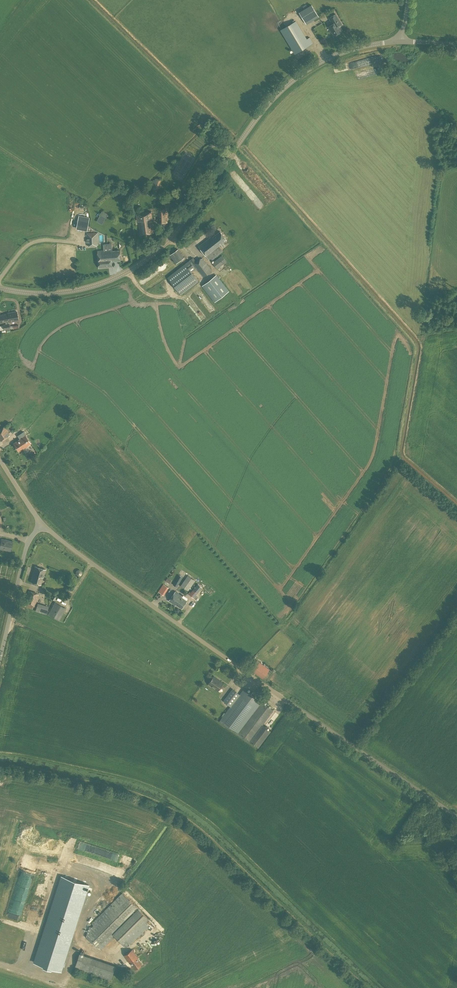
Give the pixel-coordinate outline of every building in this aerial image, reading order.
[(299,12),(303,19),(309,16),(311,20),(316,17),(314,13),(315,12),(311,5),(299,12)] [(338,26),(342,24),(336,14),(329,18),(332,24),(333,24),(334,23),(336,27),(338,26)] [(307,39),(296,21),(281,29),(296,53),(313,43),(310,37),(307,39)] [(341,31),(338,26),(336,27),(334,23),(333,24),(332,24),(328,27),(331,31),(332,31),(335,36),(341,31)] [(158,188),(161,180),(157,178),(156,180),(153,179),(151,185),(158,188)] [(167,223),(167,208),(157,208),(157,216),(157,219),(157,223),(159,222),(159,223),(166,223),(167,223)] [(97,221),(102,224),(108,214),(102,210),(97,221)] [(152,222),(151,218),(152,217),(151,212),(136,214),(137,221),(138,221),(140,234),(153,232),(152,224),(151,224),(151,222),(152,222)] [(87,231),(89,222),(78,220),(76,229),(87,231)] [(227,240),(220,231),(212,237),(212,236),(199,246),(210,261),(223,251),(219,246),(221,244),(223,247),(225,245),(223,243),(227,240)] [(98,244),(98,232),(86,233),(87,239),(86,239),(86,242),(87,242),(87,245),(88,245),(89,246),(97,246),(97,245),(98,244)] [(109,267),(109,263),(108,255),(107,243),(104,244),(104,250),(98,251),(99,268),(109,267)] [(108,255),(109,263),(112,263),(112,261),(121,261),(120,250),(111,251),(111,250),(112,250),(112,243),(107,243),(108,255)] [(169,255),(176,263),(184,257),(178,248),(169,255)] [(217,269),(227,262),(222,255),(212,263),(217,269)] [(196,261),(193,258),(190,260),(189,260),(167,277),(181,294),(199,281),(192,272),(196,268),(203,277),(212,270),(202,258),(201,259),(200,258),(196,261)] [(216,276),(203,286),(215,301),(228,291),(216,276)] [(18,320),(16,311),(7,313),(8,314),(4,314),(4,315),(0,315),(0,322),(6,321),(6,324),(3,324),(3,327),(0,328),(0,330),(4,330),(10,329),(10,328),(13,328),(13,329),(19,328),(18,325),(10,326),(9,323),(8,321),(9,321),(9,322),(18,320)] [(9,435),(4,426),(0,428),(0,441),(9,435)] [(31,444),(30,443),(25,435),(18,440),(18,441),(14,444),(18,450),(23,447),(23,448),(27,445),(31,450),(33,449),(36,452),(39,450),(37,446),(38,445),(40,449),(43,447),(38,439),(35,441),(31,444)] [(12,541),(2,539),(0,545),(0,548),(10,551),(12,541)] [(41,585),(46,569),(34,566),(30,581),(41,585)] [(177,587),(182,577),(178,575),(173,585),(177,587)] [(188,591),(195,580),(188,575),(181,585),(188,591)] [(158,592),(162,594),(164,595),(169,588),(163,584),(158,592)] [(194,598),(201,589),(198,586),(198,585),(197,584),(192,589),(193,589),(189,594),(194,598)] [(35,607),(38,594),(28,591),(24,603),(35,607)] [(178,597),(180,595),(175,591),(169,601),(174,604),(175,603),(175,604),(179,598),(178,597)] [(175,603),(174,604),(175,605),(176,604),(182,608),(187,601),(181,597),(182,596),(180,595),(178,597),(179,598),(175,604),(175,603)] [(59,620),(66,608),(55,602),(48,614),(59,620)] [(35,611),(46,614),(49,606),(37,603),(35,611)] [(263,678),(269,669),(258,660),(251,670),(263,678)] [(218,690),(223,683),(214,676),(208,683),(218,690)] [(263,725),(274,710),(244,688),(239,694),(230,706),(220,719),(258,748),(271,731),(263,725)] [(232,689),(223,701),(230,706),(239,694),(232,689)] [(61,876),(33,962),(60,971),(88,884),(61,876)] [(145,922),(148,919),(149,919),(138,908),(122,893),(110,905),(91,923),(93,925),(92,927),(90,926),(86,937),(97,948),(98,947),(101,950),(115,937),(125,947),(129,944),(130,945),(149,926),(147,924),(145,922)] [(142,964),(137,958),(138,958),(132,949),(124,955),(131,964),(131,963),(135,969),(142,964)] [(111,980),(116,964),(79,953),(74,968),(111,980)]
